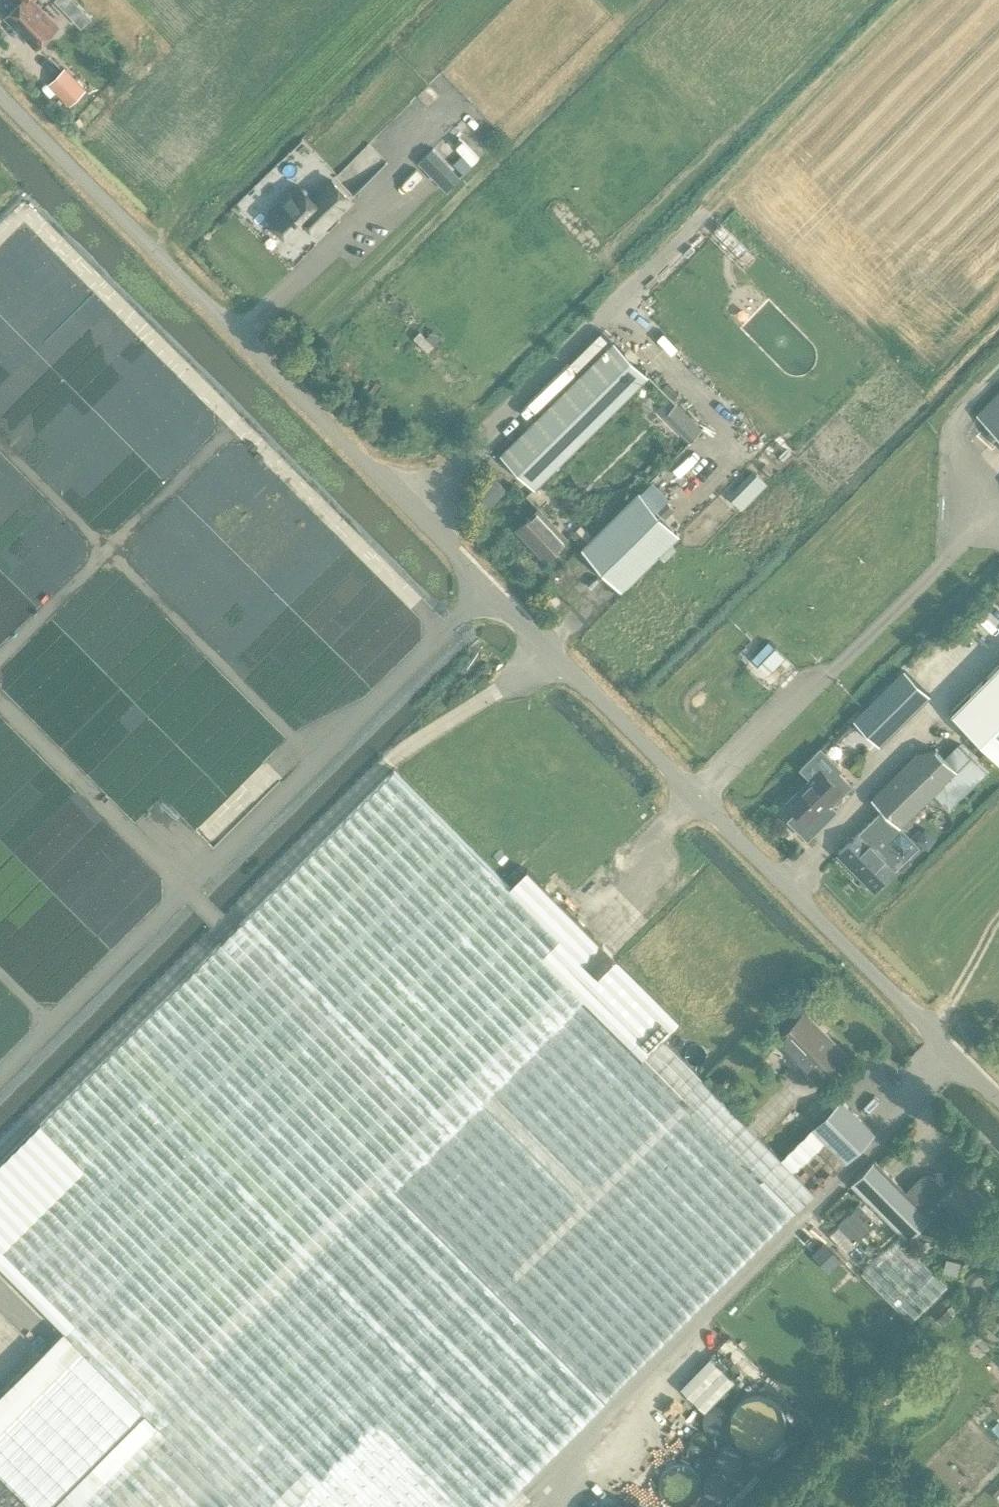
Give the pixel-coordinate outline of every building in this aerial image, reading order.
[(40,44),(58,26),(32,0),(22,0),(6,16),(36,47),(40,44)] [(71,103),(85,89),(86,89),(66,69),(52,83),(71,103)] [(472,164),(469,167),(455,181),(428,154),(434,148),(433,147),(419,161),(447,190),(473,165),(472,164)] [(351,198),(332,179),(312,198),(308,194),(308,191),(305,188),(302,188),(300,185),(293,191),(289,191),(283,197),(283,201),(269,215),(272,219),(272,223),(278,229),(282,229),(292,239),(309,222),(318,231),(351,198)] [(500,453),(535,488),(649,375),(614,340),(500,453)] [(976,414),(998,436),(998,391),(976,414)] [(677,403),(665,414),(690,440),(702,428),(677,403)] [(732,499),(741,508),(742,509),(767,483),(766,482),(757,474),(732,499)] [(677,548),(670,541),(679,533),(639,491),(581,546),(622,588),(658,553),(665,559),(677,548)] [(538,507),(517,527),(546,559),(568,538),(548,517),(540,509),(538,507)] [(998,757),(998,663),(952,710),(998,757)] [(906,670),(855,721),(877,744),(929,693),(906,670)] [(810,777),(787,801),(797,810),(788,818),(808,838),(830,816),(825,812),(853,784),(840,771),(843,768),(827,752),(822,747),(800,768),(805,772),(810,777)] [(883,808),(838,852),(874,888),(877,885),(881,885),(886,881),(885,877),(906,856),(918,844),(900,826),(934,791),(950,807),(972,784),(987,770),(971,754),(957,769),(944,756),(935,748),(918,751),(872,797),(883,808)] [(0,1162),(0,1264),(68,1332),(158,1422),(243,1506),(499,1506),(786,1219),(634,1066),(532,964),(560,936),(510,886),(394,769),(0,1162)] [(560,936),(532,964),(634,1066),(663,1036),(680,1020),(584,924),(528,868),(510,886),(560,936)] [(832,1069),(847,1054),(804,1011),(777,1038),(813,1074),(825,1062),(832,1069)] [(663,1036),(634,1066),(786,1219),(796,1209),(796,1210),(816,1191),(846,1160),(875,1131),(841,1098),(804,1135),(782,1156),(663,1036)] [(921,1176),(920,1177),(906,1190),(875,1158),(852,1181),(908,1238),(930,1217),(945,1233),(961,1217),(967,1222),(988,1201),(961,1172),(945,1188),(935,1178),(933,1176),(931,1176),(929,1175),(926,1175),(925,1175),(924,1175),(922,1176),(921,1176)] [(158,1422),(68,1332),(0,1399),(0,1468),(39,1506),(243,1506),(158,1422)] [(710,1357),(680,1388),(704,1411),(734,1380),(710,1357)] [(705,1440),(706,1436),(704,1429),(701,1423),(698,1421),(694,1418),(687,1416),(684,1417),(679,1418),(672,1422),(668,1427),(666,1433),(666,1436),(667,1443),(671,1449),(677,1454),(685,1456),(691,1455),(696,1454),(698,1452),(701,1449),(703,1445),(705,1440)] [(741,1479),(742,1473),(742,1468),(740,1465),(739,1462),(735,1458),(732,1456),(728,1454),(722,1453),(719,1454),(714,1455),(708,1459),(704,1465),(703,1468),(703,1473),(703,1477),(704,1482),(707,1486),(709,1488),(712,1490),(716,1492),(723,1493),(728,1492),(731,1491),(737,1487),(740,1484),(741,1479)]
